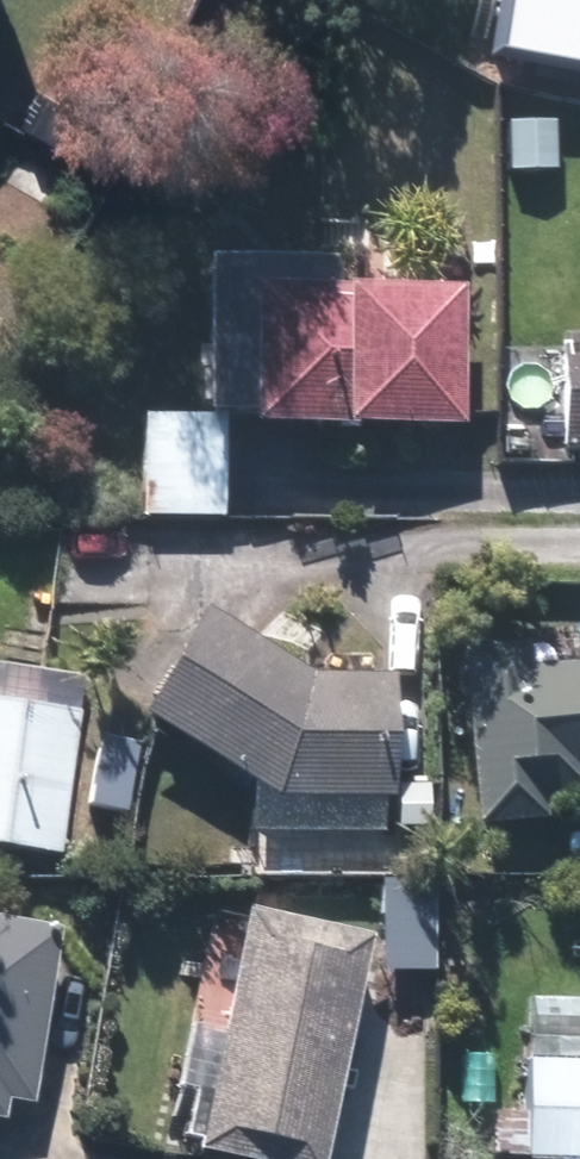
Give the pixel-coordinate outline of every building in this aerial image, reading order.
[(579,74),(579,0),(479,0),(503,4),(494,61),(579,74)] [(251,285),(249,421),(458,424),(461,288),(251,285)] [(499,462),(552,464),(552,450),(579,451),(579,339),(567,338),(567,350),(504,347),(499,462)] [(142,514),(222,517),(224,467),(204,466),(206,420),(146,418),(142,514)] [(135,712),(274,794),(392,795),(393,673),(303,672),(196,609),(135,712)] [(524,672),(522,650),(460,649),(474,831),(543,826),(541,799),(579,796),(579,667),(524,672)] [(0,702),(0,844),(57,852),(77,713),(0,702)] [(368,936),(247,910),(195,1149),(240,1158),(319,1158),(368,936)] [(57,928),(0,919),(0,1116),(3,1098),(30,1102),(57,928)] [(527,1059),(523,1158),(579,1158),(579,1061),(527,1059)]
